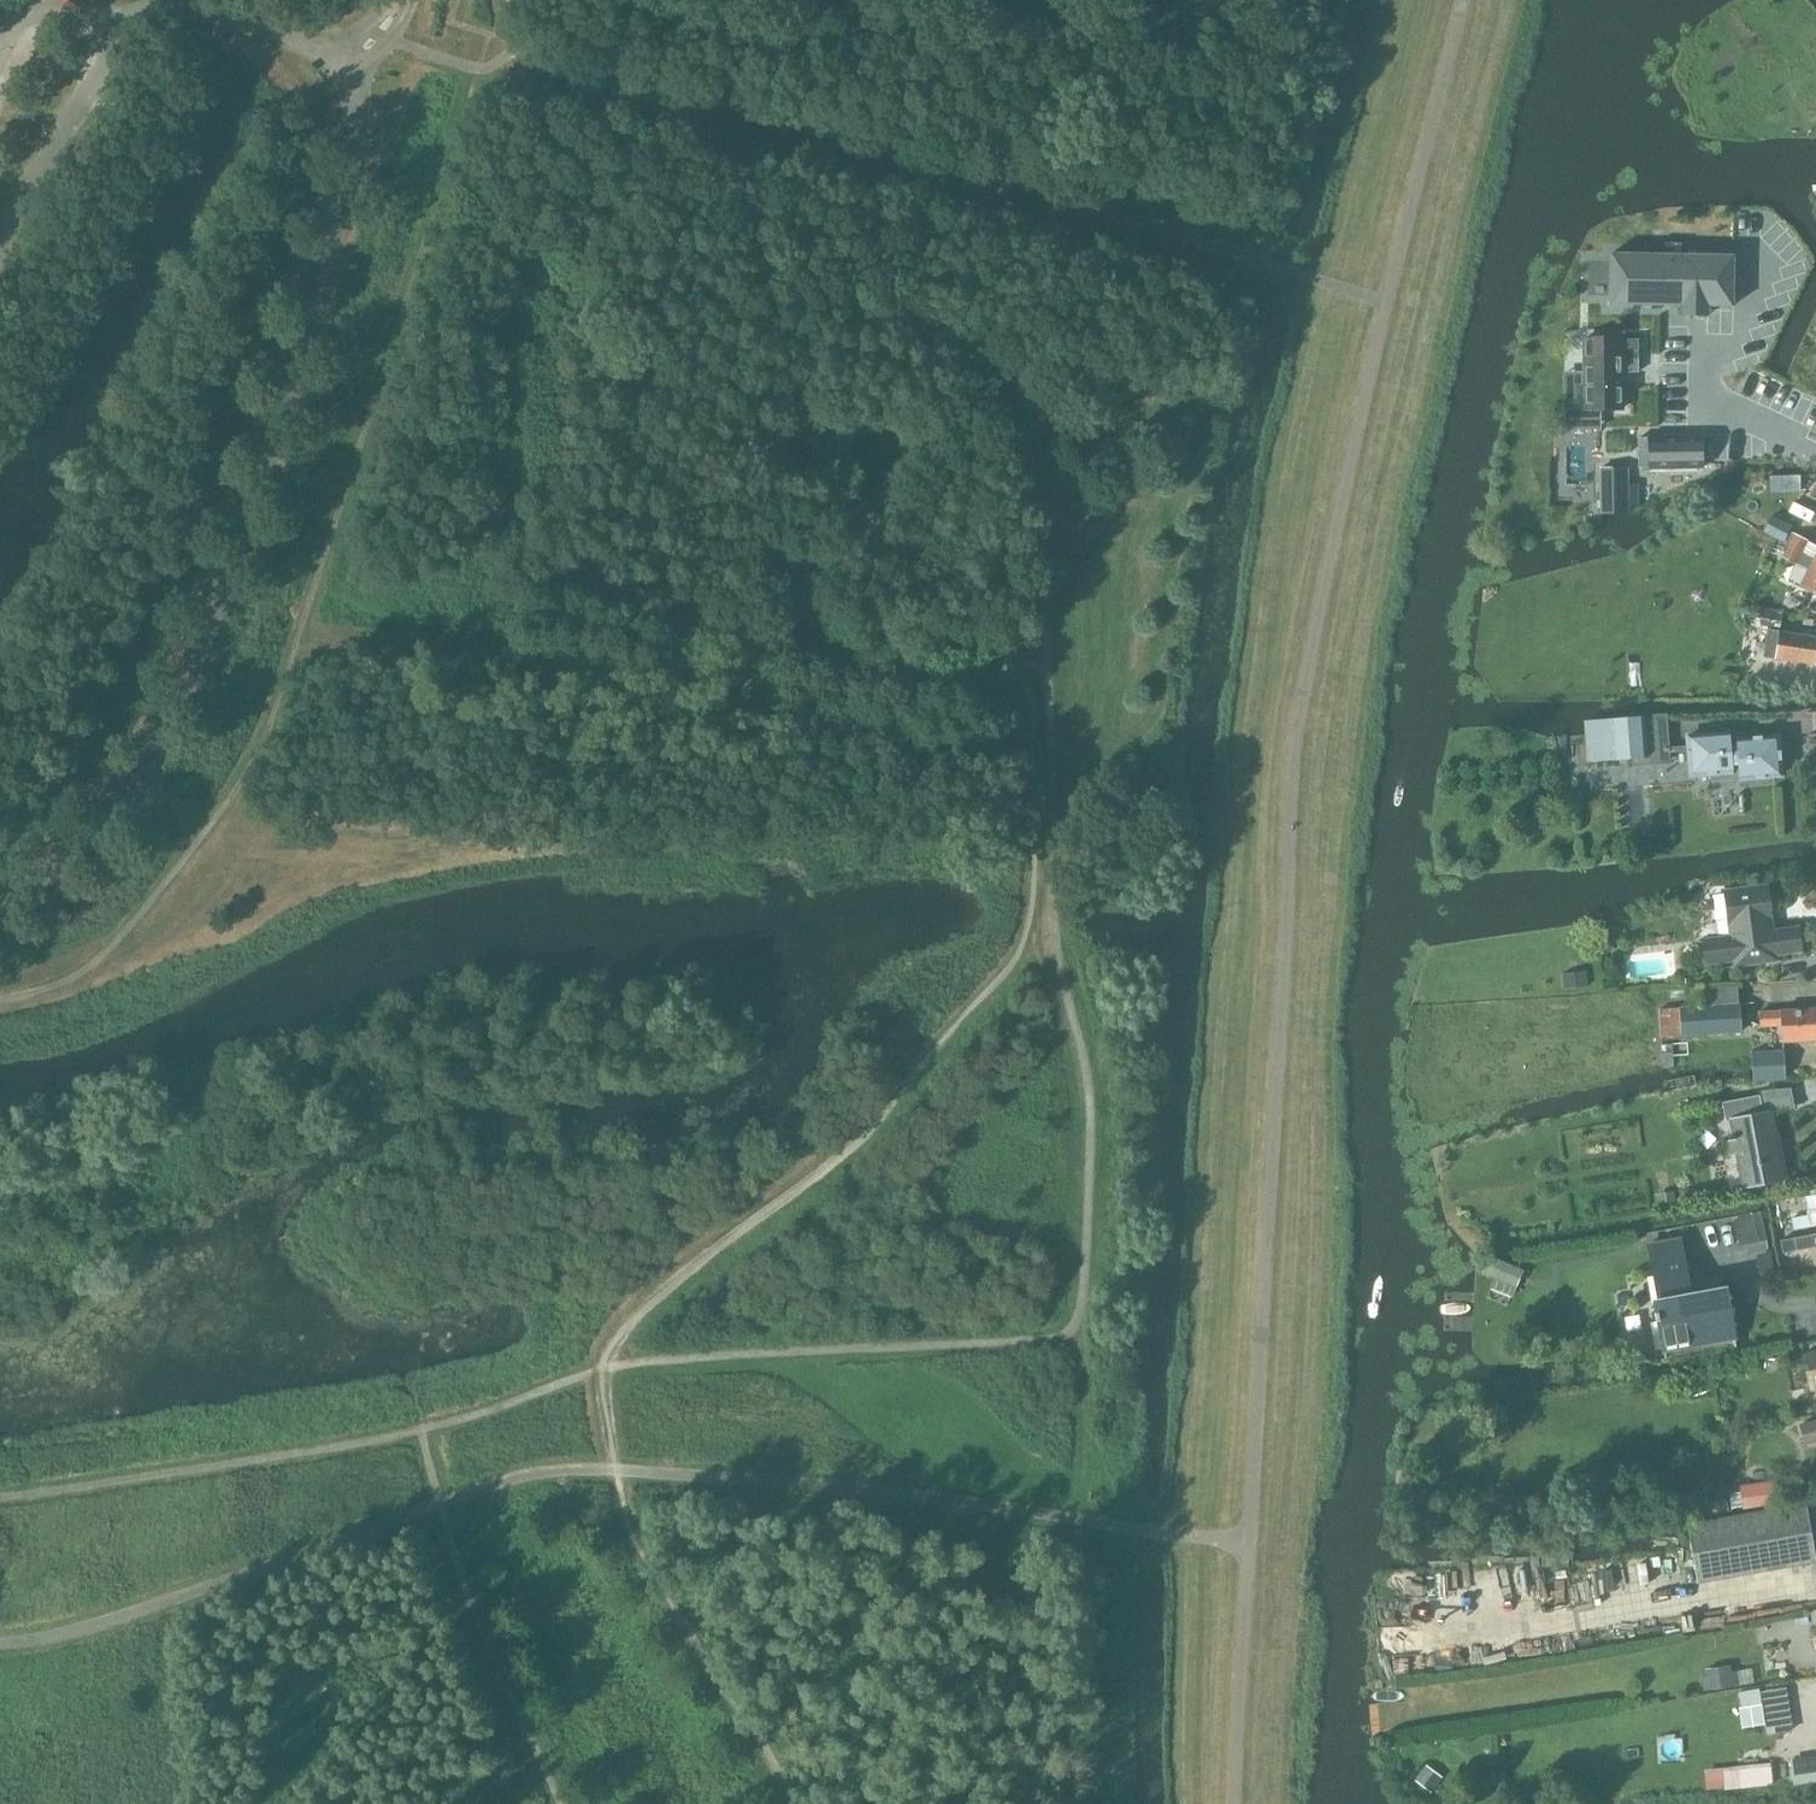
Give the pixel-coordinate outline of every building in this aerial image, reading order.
[(1732,257),(1612,255),(1612,303),(1683,305),(1682,314),(1706,315),(1707,305),(1731,305),(1732,257)] [(1584,338),(1584,355),(1585,410),(1623,409),(1622,372),(1639,371),(1639,355),(1639,337),(1623,338),(1623,337),(1584,338)] [(1677,464),(1723,459),(1720,429),(1673,433),(1677,464)] [(1599,468),(1600,513),(1629,513),(1628,467),(1599,468)] [(1784,541),(1793,525),(1771,514),(1763,530),(1784,541)] [(1815,560),(1815,546),(1794,534),(1789,546),(1815,560)] [(1789,546),(1783,557),(1808,570),(1800,586),(1815,595),(1815,560),(1789,546)] [(1755,627),(1780,631),(1782,612),(1758,608),(1755,627)] [(1780,631),(1778,640),(1767,638),(1765,650),(1776,652),(1775,658),(1815,665),(1815,656),(1815,637),(1780,631)] [(1591,758),(1647,754),(1644,716),(1589,719),(1591,758)] [(1740,785),(1773,783),(1772,776),(1781,775),(1778,736),(1737,739),(1737,733),(1729,733),(1689,736),(1692,773),(1711,772),(1712,779),(1740,777),(1740,785)] [(1777,955),(1802,952),(1799,927),(1774,930),(1768,885),(1725,890),(1731,935),(1703,939),(1706,964),(1734,960),(1735,966),(1778,961),(1777,955)] [(1680,1008),(1659,1010),(1660,1038),(1682,1037),(1682,1035),(1741,1032),(1739,1004),(1680,1008)] [(1815,1040),(1815,1009),(1781,1011),(1759,1012),(1760,1026),(1782,1025),(1783,1042),(1815,1040)] [(1754,1080),(1784,1078),(1783,1051),(1752,1053),(1754,1080)] [(1782,1176),(1785,1176),(1782,1162),(1780,1162),(1770,1111),(1763,1113),(1760,1095),(1722,1102),(1726,1121),(1731,1120),(1734,1135),(1729,1136),(1732,1152),(1737,1151),(1745,1187),(1783,1180),(1782,1176)] [(1807,1213),(1808,1216),(1791,1220),(1793,1229),(1815,1224),(1815,1210),(1807,1213)] [(1753,1218),(1735,1221),(1740,1248),(1767,1243),(1761,1213),(1752,1215),(1753,1218)] [(1781,1241),(1783,1255),(1815,1248),(1815,1235),(1781,1241)] [(1662,1354),(1737,1340),(1726,1286),(1691,1293),(1683,1239),(1648,1246),(1656,1298),(1652,1300),(1662,1354)] [(1772,1254),(1756,1257),(1760,1277),(1776,1274),(1772,1254)] [(1804,1353),(1808,1371),(1815,1369),(1815,1350),(1804,1353)] [(1801,1424),(1805,1444),(1815,1441),(1815,1421),(1801,1424)] [(1739,1489),(1742,1509),(1776,1504),(1772,1483),(1739,1489)] [(1807,1505),(1689,1524),(1698,1580),(1815,1561),(1807,1505)] [(1655,1561),(1582,1574),(1589,1610),(1661,1598),(1655,1561)] [(1708,1688),(1739,1683),(1735,1661),(1705,1666),(1708,1688)] [(1741,1690),(1746,1724),(1768,1720),(1769,1730),(1794,1727),(1787,1683),(1741,1690)] [(1815,1783),(1815,1756),(1790,1760),(1793,1786),(1815,1783)] [(1772,1759),(1706,1765),(1708,1788),(1775,1782),(1772,1759)] [(1446,1779),(1429,1765),(1417,1780),(1434,1794),(1446,1779)]
